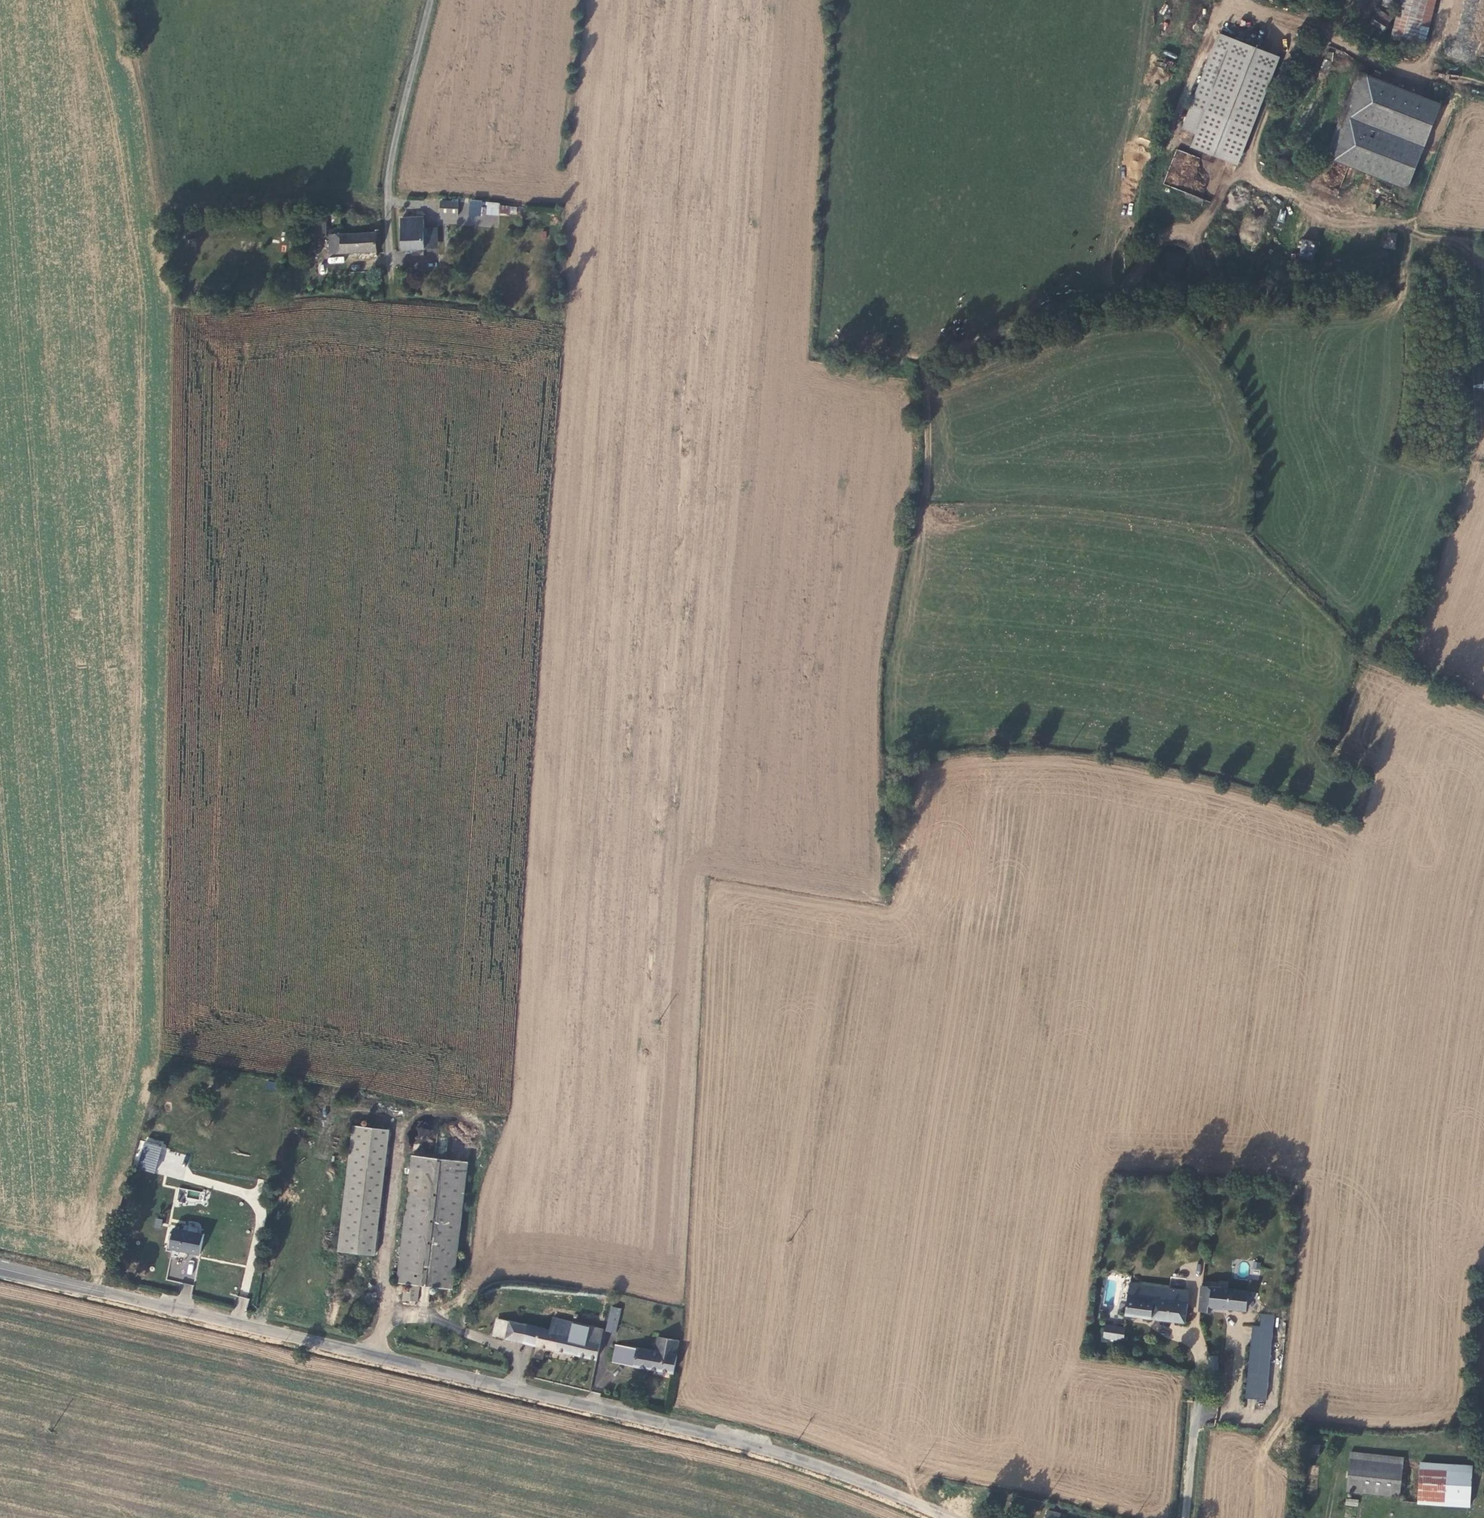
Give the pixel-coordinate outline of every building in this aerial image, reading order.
[(1359,15),(1367,0),(1354,0),(1349,10),(1359,15)] [(1381,5),(1389,8),(1393,0),(1383,0),(1381,5)] [(1393,40),(1415,47),(1428,0),(1404,0),(1393,40)] [(1456,37),(1480,44),(1483,29),(1483,0),(1465,0),(1456,37)] [(1391,19),(1378,11),(1370,24),(1383,32),(1391,19)] [(1237,163),(1278,56),(1218,33),(1182,129),(1196,134),(1192,146),(1237,163)] [(1439,104),(1359,72),(1324,156),(1404,189),(1439,104)] [(483,215),(484,201),(469,199),(468,213),(483,215)] [(456,216),(457,203),(448,202),(447,215),(456,216)] [(485,214),(517,216),(517,205),(486,203),(485,214)] [(402,220),(402,235),(404,253),(423,252),(423,232),(423,214),(414,213),(414,220),(402,220)] [(326,222),(316,221),(316,235),(325,236),(326,222)] [(369,253),(377,253),(377,233),(337,235),(337,229),(330,230),(331,236),(328,236),(330,255),(359,254),(359,258),(369,258),(369,253)] [(1384,247),(1394,249),(1397,233),(1387,231),(1384,247)] [(436,232),(423,232),(423,252),(436,252),(436,232)] [(1297,259),(1314,262),(1318,242),(1302,239),(1297,259)] [(392,1129),(353,1125),(338,1252),(377,1257),(392,1129)] [(147,1173),(154,1147),(142,1144),(135,1169),(147,1173)] [(184,1152),(162,1150),(161,1165),(170,1166),(170,1165),(183,1166),(184,1152)] [(394,1299),(410,1302),(411,1286),(453,1291),(468,1162),(411,1155),(395,1284),(403,1285),(402,1293),(396,1292),(394,1299)] [(200,1237),(169,1231),(166,1252),(196,1258),(200,1237)] [(1130,1283),(1128,1296),(1189,1305),(1192,1290),(1130,1283)] [(1250,1291),(1202,1286),(1199,1312),(1212,1314),(1213,1308),(1248,1312),(1250,1291)] [(1187,1325),(1189,1305),(1128,1296),(1125,1317),(1187,1325)] [(605,1308),(600,1333),(610,1335),(615,1310),(605,1308)] [(1266,1401),(1275,1315),(1262,1314),(1261,1326),(1254,1325),(1246,1398),(1266,1401)] [(557,1336),(496,1322),(492,1338),(546,1350),(593,1362),(597,1344),(595,1344),(598,1331),(559,1324),(557,1336)] [(1124,1342),(1126,1328),(1105,1325),(1103,1339),(1124,1342)] [(653,1337),(650,1352),(671,1355),(674,1341),(653,1337)] [(669,1374),(673,1355),(671,1355),(650,1352),(612,1346),(610,1363),(669,1374)] [(1217,1360),(1208,1360),(1207,1374),(1216,1374),(1217,1360)] [(1400,1498),(1404,1458),(1350,1452),(1346,1492),(1400,1498)] [(1470,1508),(1473,1466),(1420,1462),(1417,1505),(1470,1508)]
